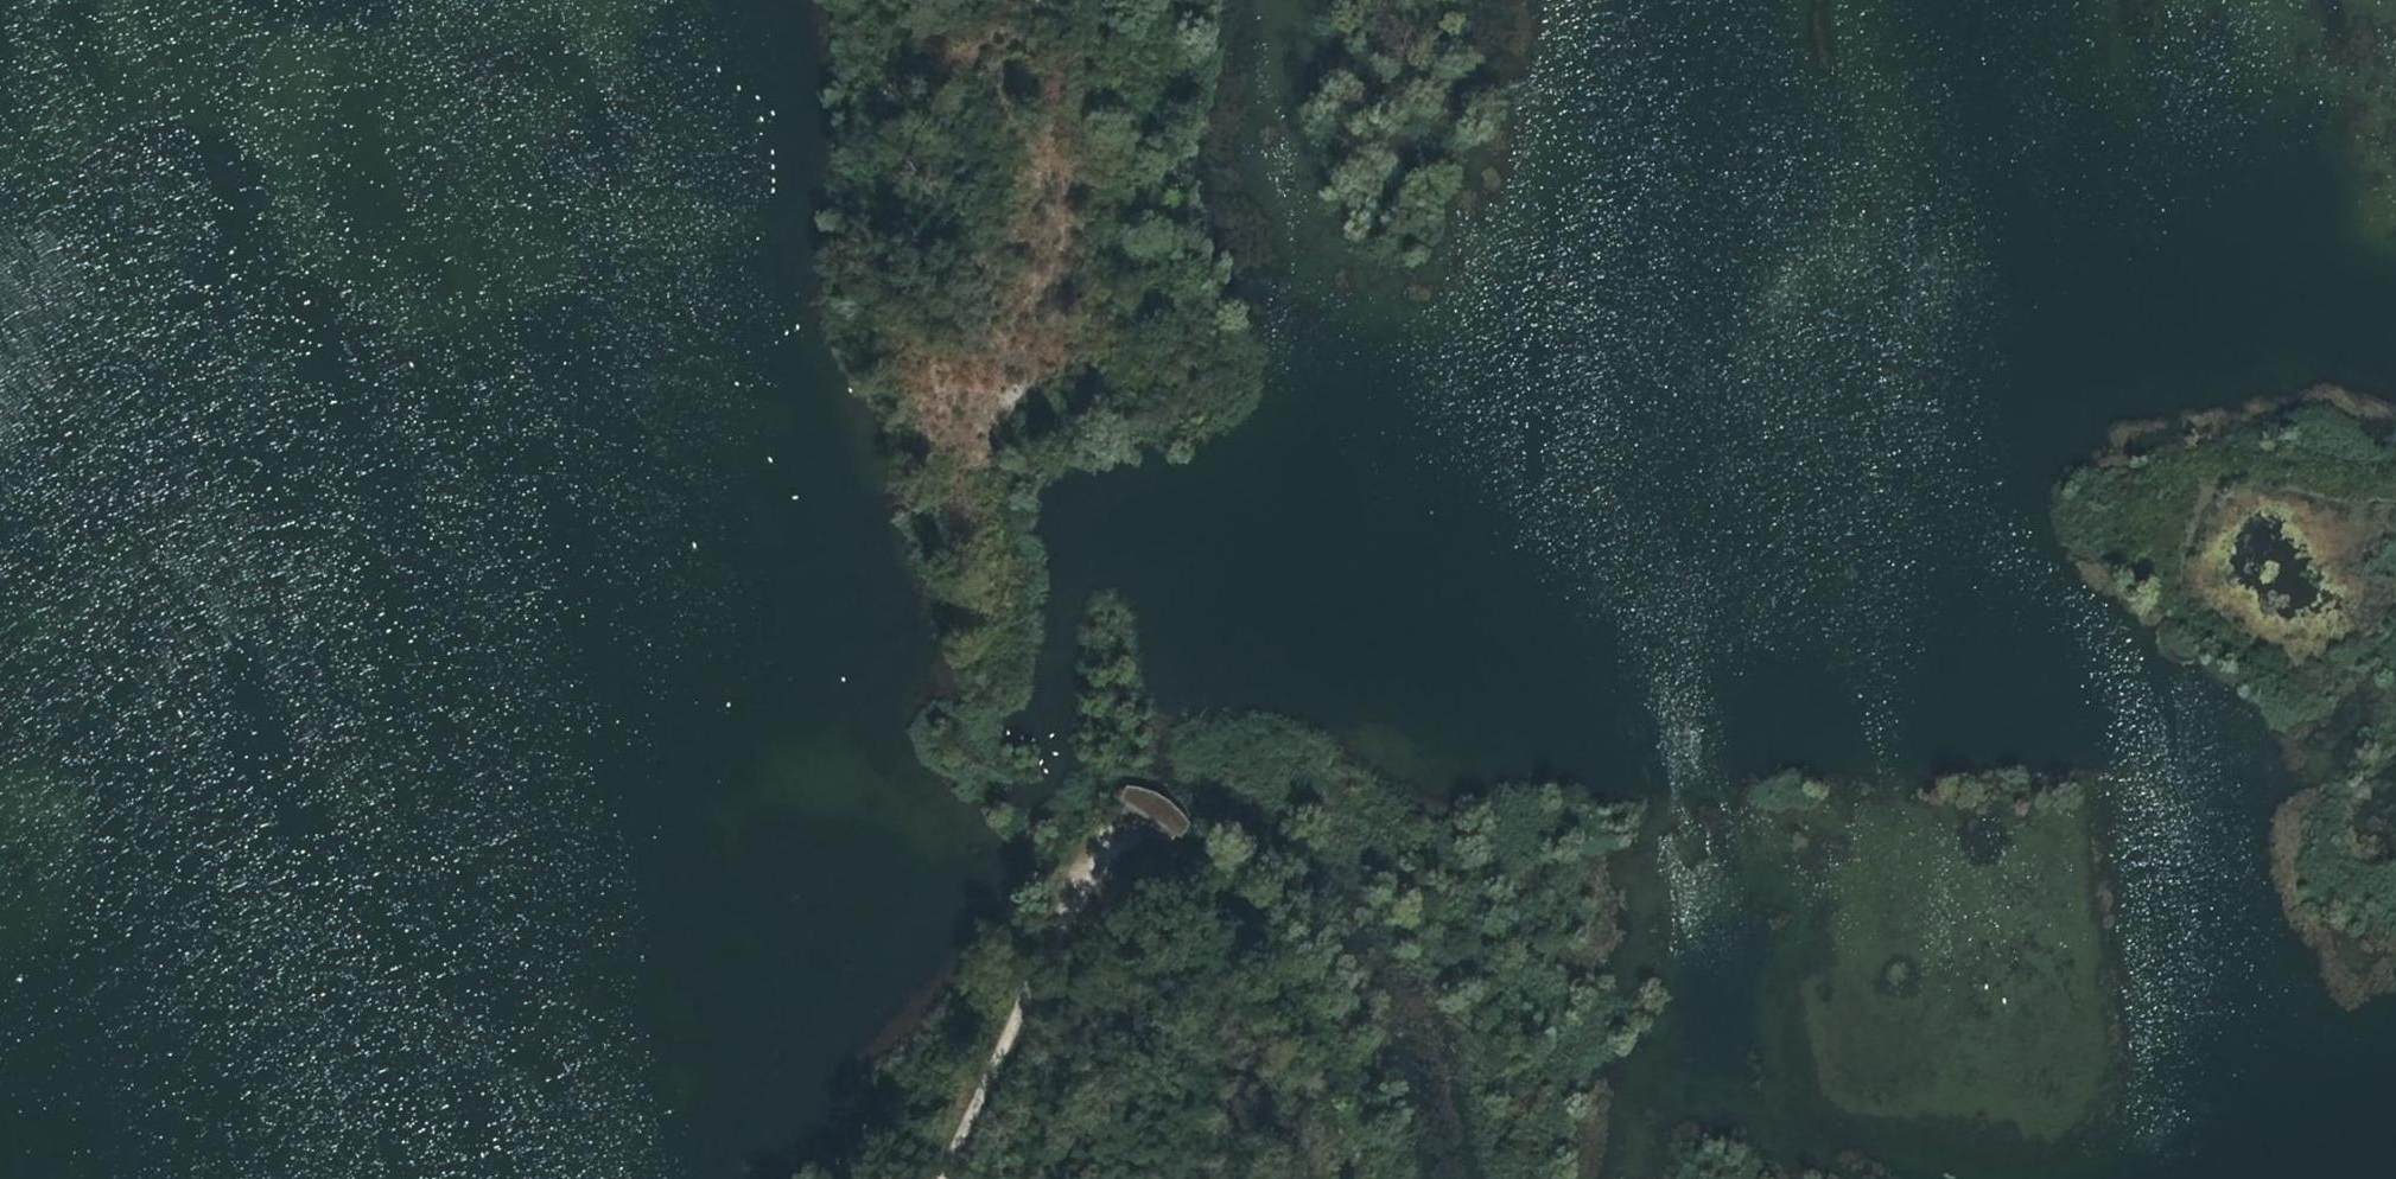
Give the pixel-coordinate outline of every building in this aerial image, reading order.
[(1125,784),(1119,798),(1126,803),(1175,831),(1181,836),(1189,823),(1172,803),(1150,789),(1125,784)] [(1168,841),(1175,831),(1126,803),(1120,813),(1168,841)]
